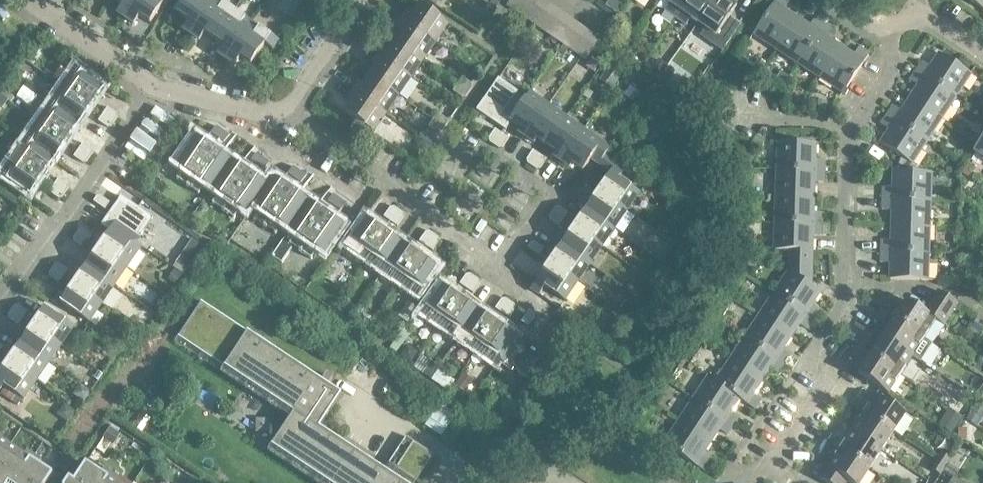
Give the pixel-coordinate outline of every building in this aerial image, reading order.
[(122,4),(116,13),(125,18),(137,0),(117,0),(122,4)] [(139,15),(149,22),(165,0),(137,0),(125,18),(133,24),(139,15)] [(190,35),(214,0),(186,0),(177,13),(188,20),(182,29),(190,35)] [(234,9),(220,0),(214,0),(190,35),(198,40),(204,32),(214,38),(234,9)] [(506,4),(516,11),(523,0),(509,0),(506,4)] [(516,11),(526,18),(538,0),(523,0),(516,11)] [(542,0),(538,0),(526,18),(536,24),(549,5),(542,0)] [(605,5),(616,12),(621,5),(614,0),(609,0),(605,5)] [(669,4),(664,10),(675,17),(687,0),(664,0),(669,4)] [(675,17),(685,25),(690,18),(697,23),(713,0),(687,0),(675,17)] [(727,0),(713,0),(697,23),(704,28),(700,35),(722,51),(741,25),(729,17),(736,6),(727,0)] [(764,42),(767,37),(779,45),(797,17),(784,9),(789,1),(787,0),(775,0),(753,35),(764,42)] [(981,8),(982,5),(982,0),(968,0),(981,8)] [(408,11),(402,19),(435,42),(448,23),(419,3),(412,14),(408,11)] [(559,12),(549,5),(536,24),(546,31),(559,12)] [(225,59),(252,22),(234,9),(214,38),(223,45),(217,53),(225,59)] [(559,12),(546,31),(556,38),(569,18),(559,12)] [(779,45),(791,53),(788,58),(798,64),(824,24),(815,18),(810,26),(797,17),(779,45)] [(569,18),(556,38),(566,45),(579,25),(569,18)] [(396,28),(400,30),(394,40),(423,60),(435,42),(402,19),(396,28)] [(278,40),(252,22),(225,59),(234,65),(240,56),(250,63),(264,43),(272,48),(278,40)] [(798,64),(808,71),(811,66),(823,74),(841,46),(828,38),(833,30),(824,24),(798,64)] [(579,25),(566,45),(575,51),(589,32),(579,25)] [(585,58),(590,51),(599,39),(589,32),(575,51),(585,58)] [(383,46),(377,55),(410,77),(423,60),(394,40),(387,49),(383,46)] [(823,74),(835,82),(832,87),(845,95),(848,91),(846,89),(869,54),(859,47),(854,54),(841,46),(823,74)] [(930,66),(922,61),(916,71),(956,97),(963,87),(958,84),(967,71),(939,53),(930,66)] [(376,66),(369,75),(398,95),(410,77),(377,55),(371,63),(376,66)] [(658,59),(650,70),(659,75),(666,65),(658,59)] [(75,67),(63,85),(91,105),(104,87),(75,67)] [(781,71),(776,79),(784,84),(789,77),(781,71)] [(945,104),(950,107),(956,97),(916,71),(910,80),(918,85),(909,98),(937,116),(945,104)] [(359,82),(353,90),(386,113),(398,95),(369,75),(363,85),(359,82)] [(457,83),(469,91),(472,86),(471,83),(462,76),(457,83)] [(511,121),(509,120),(523,99),(515,94),(517,91),(497,77),(476,109),(505,129),(511,121)] [(466,96),(469,91),(457,83),(452,90),(462,96),(466,96)] [(50,103),(79,123),(91,105),(63,85),(50,103)] [(0,93),(0,94),(6,98),(10,93),(3,89),(0,93)] [(356,120),(350,127),(359,133),(364,126),(373,132),(386,113),(353,90),(347,98),(351,101),(344,112),(356,120)] [(529,91),(523,99),(509,120),(511,121),(520,127),(517,131),(525,137),(548,104),(529,91)] [(3,107),(8,100),(6,98),(0,94),(0,105),(3,107)] [(901,111),(893,105),(887,115),(927,141),(934,131),(929,129),(937,116),(909,98),(901,111)] [(50,103),(38,121),(66,141),(79,123),(50,103)] [(410,108),(407,112),(427,126),(428,126),(437,132),(441,131),(444,127),(432,119),(410,103),(408,107),(410,108)] [(548,104),(525,137),(534,142),(537,138),(546,145),(566,116),(548,104)] [(114,122),(117,117),(116,113),(107,107),(102,114),(114,122)] [(437,112),(432,119),(444,127),(447,122),(447,118),(437,112)] [(102,114),(98,120),(107,127),(111,126),(114,122),(102,114)] [(916,148),(921,151),(927,141),(887,115),(881,124),(889,129),(880,143),(908,161),(916,148)] [(566,116),(546,145),(555,151),(552,155),(561,161),(583,128),(566,116)] [(54,159),(66,141),(38,121),(25,139),(54,159)] [(233,138),(216,125),(204,142),(194,136),(174,165),(211,190),(231,161),(222,154),(233,138)] [(489,141),(494,144),(502,133),(495,128),(488,138),(489,141)] [(582,170),(590,158),(598,163),(610,146),(583,128),(561,161),(569,167),(572,162),(582,170)] [(502,133),(494,144),(498,148),(502,147),(508,138),(502,133)] [(975,133),(971,140),(978,144),(982,138),(975,133)] [(982,138),(978,144),(973,152),(982,158),(982,136),(982,138)] [(41,177),(54,159),(25,139),(13,157),(41,177)] [(89,157),(92,153),(92,149),(82,142),(78,149),(89,157)] [(783,142),(782,158),(777,158),(776,170),(824,171),(824,160),(815,159),(816,143),(783,142)] [(78,149),(73,156),(82,162),(86,162),(89,157),(78,149)] [(527,163),(531,166),(539,154),(533,149),(526,159),(527,163)] [(247,215),(253,206),(267,186),(265,185),(257,179),(269,162),(251,150),(240,167),(231,161),(211,190),(247,215)] [(539,154),(531,166),(536,169),(540,168),(546,159),(539,154)] [(41,177),(13,157),(0,175),(29,195),(41,177)] [(624,169),(616,163),(598,189),(627,209),(639,191),(619,177),(624,169)] [(967,163),(962,172),(968,176),(974,167),(967,163)] [(265,185),(267,186),(253,206),(288,230),(308,201),(299,195),(310,178),(293,166),(281,183),(271,176),(265,185)] [(892,187),(883,187),(882,198),(930,200),(931,188),(925,188),(926,172),(898,171),(898,169),(893,169),(892,187)] [(776,170),(776,182),(781,182),(781,196),(814,197),(815,182),(824,182),(824,171),(776,170)] [(67,184),(58,178),(53,185),(65,193),(68,188),(67,184)] [(65,193),(53,185),(48,191),(58,198),(62,197),(65,193)] [(627,209),(598,189),(586,207),(615,227),(627,209)] [(346,203),(332,193),(328,191),(317,208),(308,201),(288,230),(289,231),(272,256),(282,262),(292,247),(288,244),(295,235),(324,255),(344,226),(334,220),(346,203)] [(100,195),(96,196),(93,201),(104,209),(109,202),(100,195)] [(121,196),(101,225),(109,231),(111,229),(131,244),(137,236),(139,238),(153,218),(121,196)] [(781,196),(780,210),(775,210),(775,222),(822,224),(823,212),(814,212),(814,197),(781,196)] [(924,212),(930,212),(930,200),(882,198),(882,210),(891,210),(891,225),(924,226),(924,212)] [(390,221),(398,209),(393,206),(390,207),(383,216),(390,221)] [(555,207),(551,211),(563,219),(568,212),(558,206),(555,207)] [(615,227),(586,207),(573,225),(602,245),(615,227)] [(403,212),(398,209),(390,221),(397,226),(403,216),(403,212)] [(563,219),(551,211),(548,216),(549,219),(558,226),(563,219)] [(345,247),(362,259),(382,230),(365,218),(345,247)] [(775,222),(774,234),(780,234),(779,250),(789,250),(812,251),(813,235),(822,235),(822,224),(775,222)] [(561,243),(590,263),(602,245),(573,225),(561,243)] [(929,241),(924,240),(924,226),(891,225),(890,240),(881,240),(881,251),(929,253),(929,241)] [(83,227),(79,228),(76,233),(87,241),(92,234),(83,227)] [(98,247),(127,267),(139,249),(131,244),(111,229),(109,231),(98,247)] [(362,259),(380,271),(400,242),(382,230),(362,259)] [(426,245),(434,234),(429,231),(425,231),(419,241),(426,245)] [(73,241),(83,247),(87,241),(76,233),(73,237),(73,241)] [(438,237),(434,234),(426,245),(432,250),(439,241),(438,237)] [(192,239),(186,248),(197,255),(203,247),(192,239)] [(530,242),(527,247),(539,255),(543,248),(534,241),(530,242)] [(380,271),(398,283),(418,255),(400,242),(380,271)] [(578,281),(590,263),(561,243),(549,261),(578,281)] [(98,247),(85,266),(114,286),(127,267),(98,247)] [(773,294),(813,320),(819,310),(812,305),(822,289),(818,287),(816,289),(811,285),(812,251),(789,250),(789,271),(788,271),(787,272),(791,275),(784,287),(780,284),(773,294)] [(889,279),(928,280),(928,279),(922,279),(923,265),(928,265),(929,253),(881,251),(880,262),(890,263),(889,279)] [(418,297),(437,268),(418,255),(398,283),(418,297)] [(545,286),(565,299),(578,281),(549,261),(531,287),(539,293),(545,286)] [(54,264),(51,268),(63,276),(68,269),(58,263),(54,264)] [(85,266),(73,284),(102,304),(114,286),(85,266)] [(63,276),(51,268),(48,273),(49,277),(58,283),(63,276)] [(175,270),(168,279),(175,284),(181,274),(175,270)] [(465,274),(459,283),(466,288),(474,276),(469,273),(465,274)] [(479,283),(478,280),(474,276),(466,288),(473,293),(479,283)] [(60,302),(89,322),(102,304),(73,284),(60,302)] [(440,285),(421,314),(429,320),(424,327),(434,334),(439,326),(459,298),(440,285)] [(958,304),(938,291),(930,302),(950,315),(958,304)] [(791,337),(799,324),(807,329),(813,320),(773,294),(766,304),(771,307),(763,319),(791,337)] [(459,298),(439,326),(457,339),(477,310),(459,298)] [(501,299),(495,308),(501,313),(509,301),(505,298),(501,299)] [(906,300),(894,318),(924,338),(932,343),(944,326),(950,315),(930,302),(924,312),(906,300)] [(364,457),(319,427),(341,394),(201,301),(178,336),(293,412),(271,446),(328,482),(404,482),(364,457)] [(515,308),(514,304),(509,301),(501,313),(508,317),(515,308)] [(345,302),(340,308),(347,312),(351,306),(345,302)] [(625,302),(618,312),(626,316),(632,307),(625,302)] [(14,305),(11,310),(22,318),(27,311),(18,304),(14,305)] [(73,326),(45,306),(32,324),(61,344),(73,326)] [(528,326),(534,316),(533,312),(529,309),(521,321),(528,326)] [(22,318),(11,310),(7,314),(8,318),(18,324),(22,318)] [(477,310),(457,339),(475,351),(495,323),(477,310)] [(875,318),(884,324),(889,316),(881,310),(875,318)] [(894,318),(882,336),(912,356),(920,361),(932,343),(924,338),(894,318)] [(980,338),(982,334),(982,322),(977,318),(969,330),(980,338)] [(784,364),(790,354),(783,349),(791,337),(763,319),(755,331),(751,328),(744,337),(784,364)] [(140,320),(136,326),(142,330),(146,325),(140,320)] [(475,351),(493,364),(499,355),(513,335),(512,334),(495,323),(475,351)] [(32,324),(19,342),(48,362),(61,344),(32,324)] [(499,355),(507,361),(505,364),(525,377),(547,346),(517,325),(512,334),(513,335),(499,355)] [(900,374),(912,356),(882,336),(870,355),(900,374)] [(762,381),(770,368),(778,373),(784,364),(744,337),(737,348),(742,351),(734,363),(762,381)] [(857,346),(865,352),(871,344),(862,338),(857,346)] [(48,362),(19,342),(7,360),(36,380),(48,362)] [(860,359),(865,352),(857,346),(852,354),(860,359)] [(405,349),(401,355),(411,362),(417,352),(411,348),(405,349)] [(870,355),(865,352),(860,359),(865,362),(858,373),(888,393),(900,374),(870,355)] [(422,356),(414,367),(430,378),(438,367),(422,356)] [(0,370),(0,389),(3,384),(5,386),(1,393),(10,400),(15,393),(23,399),(36,380),(7,360),(0,370)] [(711,381),(739,399),(755,409),(761,399),(754,394),(762,381),(734,363),(726,375),(722,372),(716,381),(708,376),(707,377),(712,380),(711,381)] [(438,370),(432,379),(449,390),(455,381),(438,370)] [(461,378),(456,385),(465,392),(470,384),(461,378)] [(733,425),(739,416),(732,410),(739,399),(711,381),(704,392),(699,389),(693,399),(733,425)] [(79,385),(72,395),(83,402),(90,392),(79,385)] [(875,394),(862,414),(893,433),(894,432),(902,437),(913,419),(905,414),(875,394)] [(711,442),(719,429),(727,434),(733,425),(693,399),(686,409),(691,412),(683,424),(711,442)] [(442,436),(456,415),(439,404),(425,425),(442,436)] [(64,406),(60,412),(60,418),(67,423),(74,413),(64,406)] [(972,412),(967,419),(977,426),(982,419),(972,412)] [(851,431),(881,451),(893,433),(862,414),(851,431)] [(703,470),(710,460),(703,455),(711,442),(683,424),(675,436),(670,433),(663,444),(703,470)] [(104,438),(114,444),(120,434),(110,428),(104,438)] [(839,449),(869,469),(881,451),(851,431),(839,449)] [(9,446),(0,440),(0,461),(9,446)] [(416,481),(433,455),(413,441),(396,468),(416,481)] [(9,446),(0,461),(0,482),(47,482),(52,474),(38,465),(41,459),(34,455),(27,450),(23,455),(9,446)] [(851,482),(860,482),(869,469),(839,449),(820,478),(827,482),(845,482),(847,481),(851,482)] [(934,461),(944,467),(950,459),(940,453),(934,461)] [(944,467),(934,461),(929,469),(939,475),(944,467)] [(943,471),(954,478),(960,469),(949,462),(943,471)] [(114,482),(118,477),(104,468),(100,473),(85,463),(73,481),(68,478),(65,482),(115,482),(114,482)]
